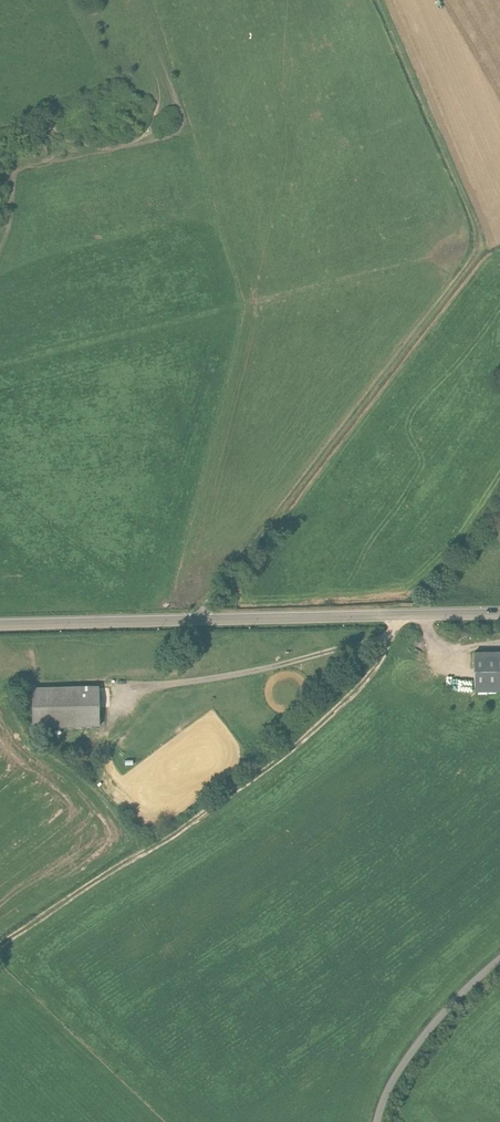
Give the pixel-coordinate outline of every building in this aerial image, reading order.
[(499,692),(499,653),(473,654),(474,693),(499,692)] [(98,687),(32,689),(32,729),(99,727),(98,687)]
